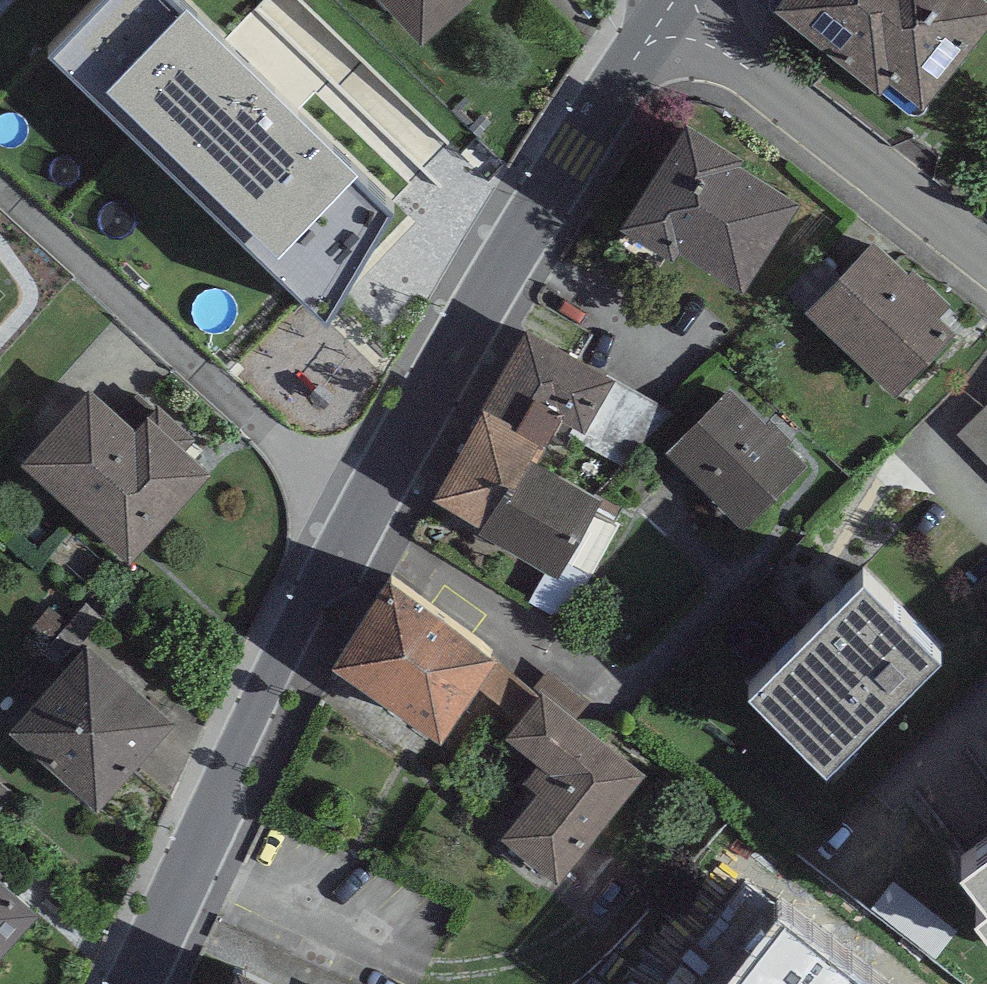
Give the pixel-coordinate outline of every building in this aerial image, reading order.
[(53,28),(329,301),(394,177),(204,0),(79,0),(53,28)] [(423,21),(447,0),(403,0),(423,21)] [(880,79),(891,66),(922,91),(986,12),(986,0),(783,0),(880,79)] [(745,137),(686,101),(620,208),(673,240),(680,230),(742,269),(797,180),(741,145),(745,137)] [(909,263),(874,229),(804,299),(893,386),(956,322),(940,306),(952,293),(915,257),(909,263)] [(615,366),(524,316),(483,392),(541,423),(565,436),(568,430),(575,418),(584,423),(612,372),(615,366)] [(667,403),(612,372),(584,423),(575,418),(568,430),(635,465),(667,403)] [(137,419),(91,375),(21,450),(129,550),(211,462),(186,439),(195,429),(159,396),(137,419)] [(824,471),(729,379),(666,443),(761,536),(824,471)] [(541,423),(483,392),(431,485),(481,513),(506,467),(515,471),(530,444),(541,423)] [(956,438),(986,466),(986,403),(956,438)] [(600,482),(530,444),(515,471),(506,467),(481,513),(477,520),(556,563),(560,556),(590,572),(617,521),(588,505),(600,482)] [(499,640),(389,564),(331,647),(440,723),(499,640)] [(944,665),(863,587),(751,702),(832,780),(944,665)] [(175,709),(87,629),(9,715),(97,795),(175,709)] [(645,773),(542,692),(505,738),(539,765),(524,784),(535,793),(499,839),(557,884),(645,773)] [(0,862),(0,939),(39,897),(0,862)] [(964,883),(986,913),(986,865),(964,883)] [(780,923),(731,983),(864,983),(780,923)] [(976,931),(986,946),(986,923),(976,931)] [(237,971),(231,983),(265,983),(237,971)]
